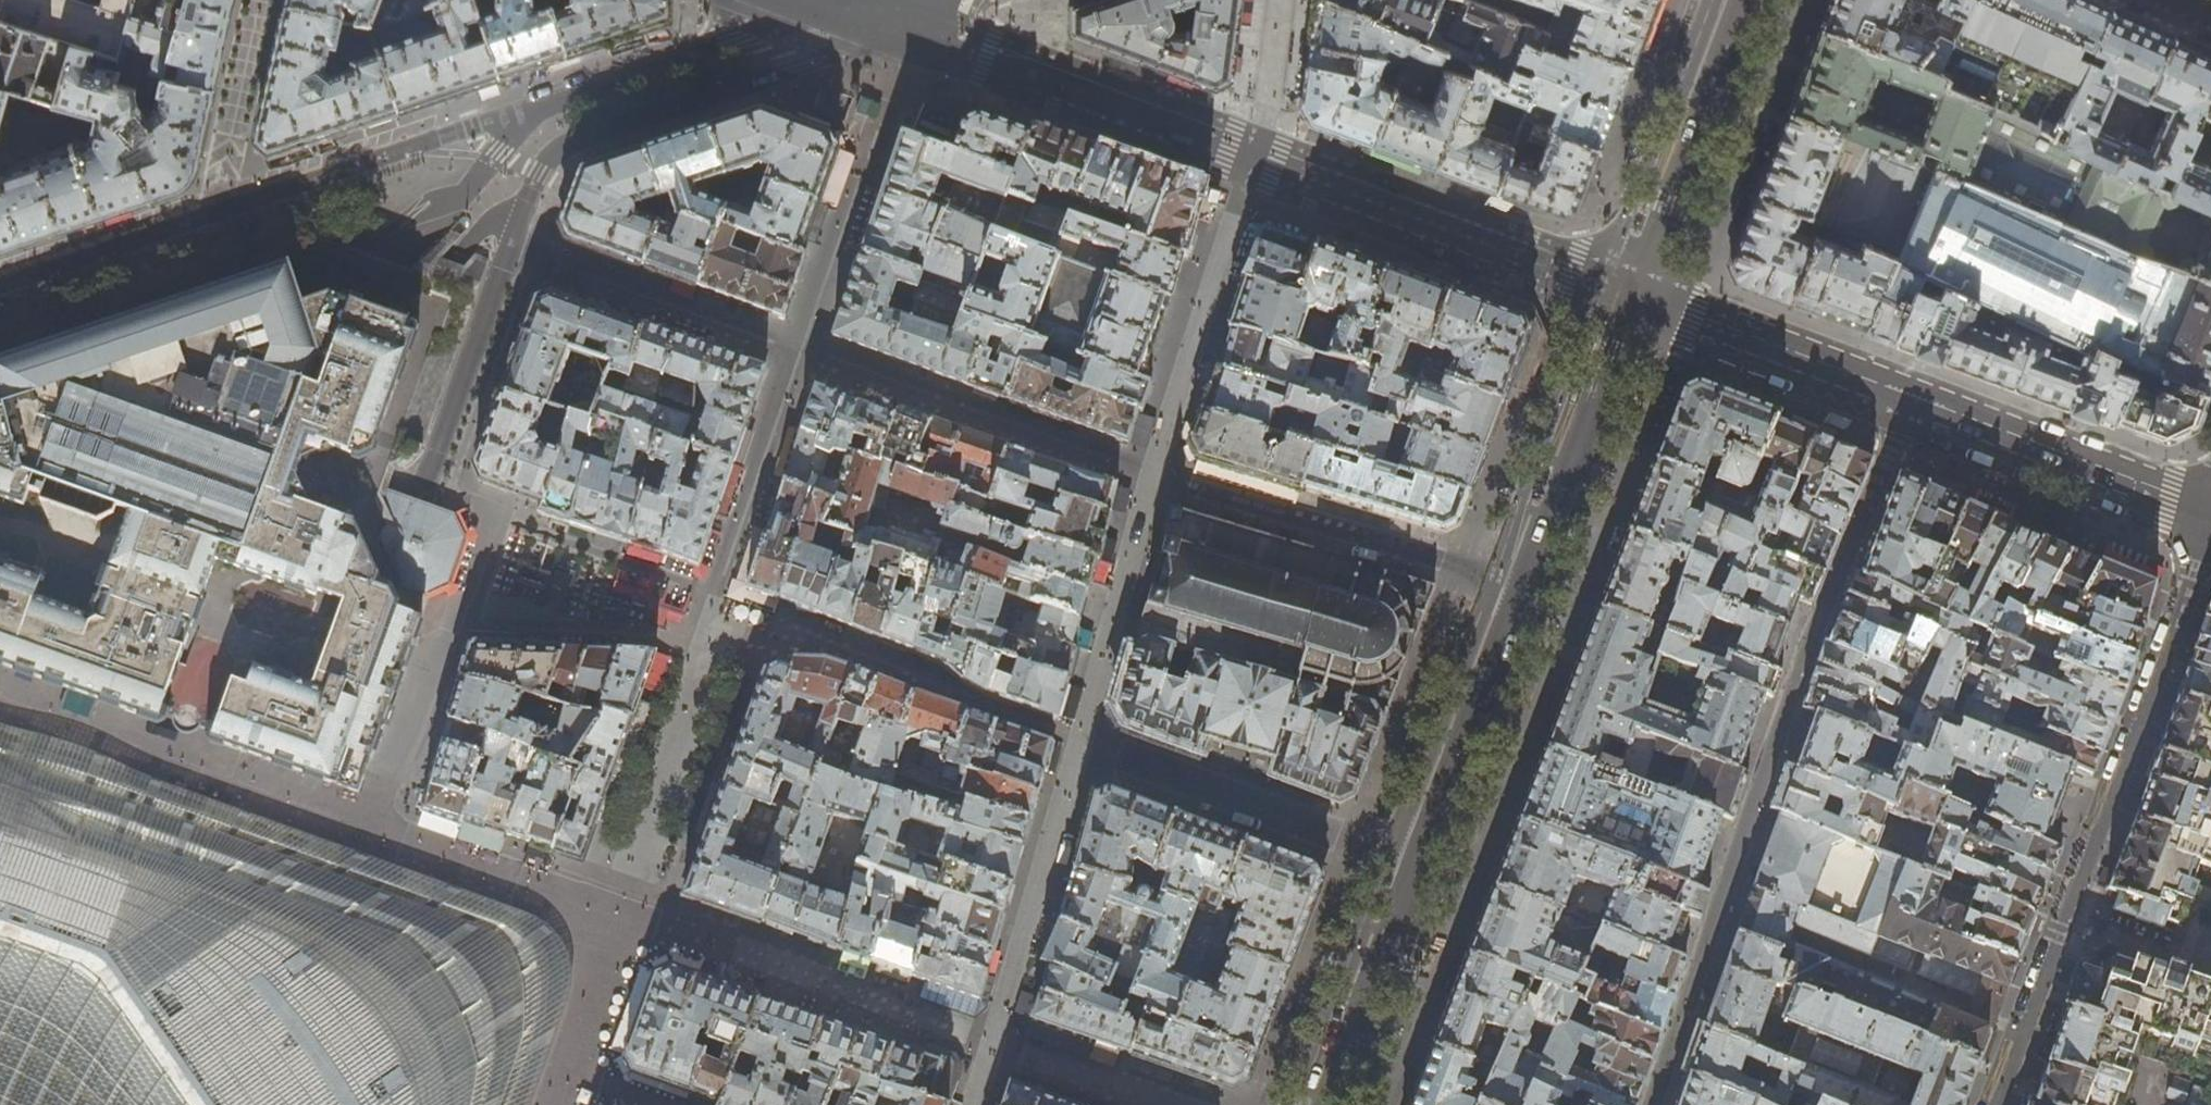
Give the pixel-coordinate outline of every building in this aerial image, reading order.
[(70,42),(118,57),(134,0),(103,0),(101,6),(83,0),(0,0),(0,18),(70,42)] [(118,57),(123,58),(117,83),(159,95),(164,77),(185,0),(134,0),(118,57)] [(164,77),(213,87),(214,86),(227,25),(233,0),(185,0),(164,77)] [(285,15),(342,27),(344,16),(342,12),(344,12),(347,8),(350,14),(360,18),(356,30),(369,32),(382,0),(289,0),(285,15)] [(369,32),(371,35),(423,17),(427,15),(470,1),(470,0),(382,0),(369,32)] [(470,1),(497,83),(529,72),(565,60),(545,0),(470,0),(470,1)] [(565,60),(582,54),(631,37),(668,25),(669,12),(669,4),(669,0),(545,0),(565,60)] [(1229,78),(1234,43),(1235,31),(1239,0),(1087,0),(1071,5),(1072,18),(1072,32),(1163,67),(1170,69),(1208,84),(1215,87),(1222,82),(1229,78)] [(1310,43),(1360,54),(1404,63),(1470,76),(1473,76),(1477,66),(1376,20),(1376,17),(1334,0),(1316,0),(1316,4),(1310,43)] [(1376,17),(1376,20),(1477,66),(1506,79),(1514,63),(1523,41),(1533,46),(1540,29),(1533,25),(1499,10),(1473,0),(1334,0),(1376,17)] [(1547,31),(1546,34),(1630,64),(1633,56),(1654,0),(1534,0),(1555,7),(1547,31)] [(1963,15),(1937,5),(1924,0),(1830,0),(1822,22),(1819,28),(1916,65),(1918,64),(1940,36),(1951,41),(1963,15)] [(2112,10),(2090,0),(1970,0),(1963,15),(1951,41),(1940,36),(1918,64),(1947,78),(1944,86),(2031,124),(2054,138),(2112,10)] [(1937,5),(1963,15),(1970,0),(1939,0),(1937,5)] [(469,92),(497,83),(470,1),(427,15),(430,21),(435,19),(442,40),(436,42),(429,35),(423,17),(371,35),(397,116),(444,101),(469,92)] [(2139,22),(2112,10),(2054,138),(2056,141),(2115,168),(2173,37),(2139,22)] [(257,146),(256,149),(269,160),(334,137),(397,116),(371,35),(369,32),(356,30),(342,27),(285,15),(272,75),(270,84),(257,146)] [(54,103),(70,42),(0,18),(0,85),(54,103)] [(2052,216),(2137,254),(2166,190),(2115,168),(2056,141),(2054,138),(2031,124),(1944,86),(1947,78),(1918,64),(1916,65),(1819,28),(1804,68),(1788,111),(1870,142),(1934,168),(2052,216)] [(1547,31),(1540,29),(1533,46),(1523,41),(1514,63),(1576,85),(1575,90),(1615,105),(1628,69),(1630,64),(1546,34),(1547,31)] [(2173,37),(2115,168),(2166,190),(2169,191),(2184,160),(2197,130),(2210,99),(2210,53),(2201,49),(2173,37)] [(213,87),(164,77),(159,95),(117,83),(123,58),(118,57),(70,42),(54,103),(0,85),(0,248),(79,221),(182,187),(188,183),(192,178),(195,173),(201,146),(213,87)] [(1308,58),(1308,63),(1356,73),(1360,54),(1310,43),(1308,58)] [(1336,131),(1373,145),(1394,91),(1381,87),(1375,76),(1380,66),(1402,71),(1404,63),(1360,54),(1356,73),(1308,63),(1302,103),(1302,107),(1311,121),(1336,131)] [(1402,71),(1394,91),(1373,145),(1403,156),(1434,168),(1470,76),(1404,63),(1402,71)] [(1601,141),(1615,105),(1575,90),(1576,85),(1514,63),(1506,79),(1533,88),(1522,119),(1599,147),(1601,141)] [(1489,188),(1495,190),(1522,119),(1533,88),(1506,79),(1477,66),(1473,76),(1470,76),(1434,168),(1489,188)] [(1205,92),(1208,84),(1170,69),(1167,77),(1205,92)] [(2197,130),(2206,133),(2210,121),(2210,99),(2197,130)] [(862,113),(864,114),(869,101),(867,100),(860,102),(858,108),(862,113)] [(737,117),(708,127),(731,195),(765,183),(817,203),(832,161),(836,151),(830,135),(820,131),(797,122),(761,109),(737,117)] [(1828,227),(1870,142),(1788,111),(1785,120),(1730,265),(1737,280),(1780,296),(1791,300),(1821,224),(1828,227)] [(800,116),(797,122),(820,131),(823,125),(800,116)] [(957,137),(952,152),(1000,169),(1004,156),(1018,161),(1014,174),(1015,175),(993,235),(1053,257),(1068,218),(1096,148),(1036,126),(1033,124),(1032,126),(1029,133),(1020,129),(993,119),(991,121),(988,118),(985,117),(982,116),(978,116),(974,116),(971,117),(968,118),(966,120),(964,122),(963,124),(961,126),(959,130),(959,133),(959,136),(957,137)] [(1561,215),(1576,207),(1596,155),(1599,147),(1522,119),(1495,190),(1530,203),(1561,215)] [(673,138),(642,149),(662,211),(718,231),(721,223),(731,195),(708,127),(673,138)] [(952,152),(913,137),(902,133),(900,139),(885,182),(861,252),(922,274),(920,280),(969,299),(993,235),(1015,175),(1014,174),(1000,169),(952,152)] [(1934,168),(1870,142),(1828,227),(1821,224),(1791,300),(1857,325),(1877,332),(1894,339),(1922,272),(1897,260),(1934,168)] [(1137,164),(1096,148),(1068,218),(1179,257),(1195,203),(1199,187),(1137,164)] [(602,252),(643,267),(662,211),(642,149),(610,160),(581,170),(561,224),(569,240),(602,252)] [(2200,172),(2202,169),(2184,160),(2169,191),(2210,209),(2210,177),(2200,172)] [(2137,254),(2052,216),(1934,168),(1897,260),(1922,272),(2091,350),(2096,340),(2139,361),(2207,393),(2209,387),(2210,381),(2210,278),(2193,272),(2137,254)] [(801,245),(817,203),(765,183),(731,195),(721,223),(798,254),(801,245)] [(667,275),(698,287),(718,231),(662,211),(643,267),(667,275)] [(1169,293),(1179,257),(1068,218),(1053,257),(1167,299),(1169,293)] [(736,300),(782,317),(793,286),(803,255),(798,254),(721,223),(718,231),(698,287),(736,300)] [(1256,244),(1257,243),(1302,258),(1308,239),(1265,224),(1258,227),(1251,247),(1252,247),(1253,244),(1256,244)] [(2193,272),(2210,278),(2210,224),(2193,272)] [(1142,371),(1167,299),(1053,257),(993,235),(969,299),(963,315),(993,326),(1045,343),(1068,352),(1086,359),(1088,359),(1139,380),(1142,371)] [(1244,279),(1239,295),(1231,318),(1228,329),(1233,331),(1365,367),(1378,320),(1371,318),(1387,266),(1326,244),(1318,240),(1310,261),(1312,263),(1303,298),(1244,279)] [(1239,278),(1244,279),(1303,298),(1312,263),(1310,261),(1306,260),(1302,258),(1257,243),(1256,244),(1253,244),(1252,247),(1251,247),(1244,265),(1239,278)] [(845,301),(833,336),(882,354),(911,364),(966,385),(979,350),(984,352),(993,326),(963,315),(969,299),(920,280),(922,274),(861,252),(847,295),(845,301)] [(237,746),(287,765),(324,778),(359,791),(375,746),(394,693),(420,622),(422,616),(396,606),(373,598),(381,574),(351,514),(344,518),(289,498),(311,439),(355,454),(376,444),(420,323),(411,320),(415,309),(408,307),(356,288),(347,284),(334,280),(307,290),(294,253),(112,314),(0,351),(0,496),(26,505),(36,478),(32,477),(5,393),(271,302),(288,352),(283,369),(308,378),(289,430),(243,552),(131,512),(122,538),(109,576),(93,620),(35,600),(44,575),(42,574),(32,571),(1,559),(0,559),(0,662),(24,671),(48,679),(75,689),(111,702),(151,716),(161,719),(217,559),(317,595),(319,590),(346,599),(315,685),(251,662),(239,667),(214,737),(237,746)] [(1392,259),(1389,267),(1413,276),(1416,268),(1392,259)] [(1452,290),(1419,278),(1413,276),(1389,267),(1387,266),(1371,318),(1378,320),(1365,367),(1374,370),(1369,395),(1390,402),(1409,409),(1423,371),(1428,359),(1431,351),(1452,290)] [(2096,340),(2091,350),(1922,272),(1894,339),(1926,351),(2004,379),(2081,408),(2098,414),(2114,420),(2139,361),(2096,340)] [(1487,304),(1452,290),(1431,351),(1450,359),(1454,363),(1452,368),(1428,359),(1423,371),(1503,402),(1506,394),(1508,387),(1529,332),(1522,316),(1487,304)] [(528,316),(522,333),(611,363),(605,383),(622,389),(643,326),(596,308),(549,291),(534,298),(528,316)] [(1490,296),(1487,304),(1522,316),(1529,332),(1508,387),(1522,392),(1543,337),(1530,310),(1490,296)] [(130,510),(131,512),(243,552),(289,430),(308,378),(283,369),(288,352),(271,302),(5,393),(32,477),(36,478),(37,477),(130,510)] [(645,325),(643,326),(622,389),(622,390),(652,401),(656,394),(693,407),(701,388),(709,391),(713,400),(703,427),(601,392),(590,422),(597,425),(599,425),(600,418),(630,428),(657,438),(733,462),(749,416),(764,369),(732,357),(723,354),(673,335),(645,325)] [(1149,385),(1139,380),(1088,359),(1086,359),(1084,364),(1065,358),(1062,367),(1040,358),(1045,343),(993,326),(984,352),(1020,364),(1065,381),(1076,385),(1137,409),(1141,411),(1148,389),(1149,385)] [(1227,350),(1221,369),(1290,391),(1362,413),(1384,422),(1390,402),(1369,395),(1374,370),(1365,367),(1233,331),(1227,350)] [(511,362),(501,392),(570,416),(590,422),(601,392),(605,383),(611,363),(522,333),(511,362)] [(985,392),(1007,400),(1020,364),(984,352),(979,350),(966,385),(985,392)] [(2204,401),(2207,393),(2139,361),(2114,420),(2159,437),(2198,419),(2204,401)] [(1066,421),(1127,444),(1136,414),(1137,409),(1076,385),(1074,392),(1071,392),(1067,395),(1065,398),(1060,396),(1065,381),(1020,364),(1007,400),(1066,421)] [(1209,390),(1201,413),(1279,437),(1288,410),(1285,409),(1290,391),(1221,369),(1216,367),(1209,390)] [(1778,410),(1780,403),(1697,370),(1671,382),(1665,399),(1676,403),(1682,386),(1699,379),(1731,392),(1778,410)] [(1486,445),(1503,402),(1423,371),(1409,409),(1390,402),(1384,422),(1436,440),(1438,438),(1442,438),(1441,424),(1435,422),(1440,411),(1454,417),(1446,438),(1483,453),(1486,445)] [(1780,411),(1778,410),(1731,392),(1699,379),(1682,386),(1676,403),(1657,454),(1655,458),(1716,482),(1731,444),(1760,459),(1761,456),(1776,418),(1780,411)] [(804,418),(801,429),(820,437),(831,441),(844,398),(815,387),(804,418)] [(1362,413),(1290,391),(1285,409),(1288,410),(1279,437),(1314,448),(1380,467),(1388,441),(1406,446),(1398,473),(1468,494),(1471,486),(1483,453),(1446,438),(1442,438),(1438,438),(1436,440),(1384,422),(1362,413)] [(510,490),(544,503),(561,444),(543,438),(541,443),(540,444),(538,439),(537,437),(534,436),(538,424),(555,430),(553,435),(563,438),(570,416),(501,392),(485,435),(475,465),(481,480),(510,490)] [(851,400),(844,398),(831,441),(820,437),(816,450),(847,459),(849,453),(869,394),(867,393),(851,400)] [(885,400),(869,394),(849,453),(889,462),(922,474),(928,458),(918,454),(931,418),(913,411),(885,400)] [(1248,473),(1301,490),(1314,448),(1279,437),(1201,413),(1194,431),(1190,443),(1198,458),(1248,473)] [(551,518),(570,524),(597,425),(590,422),(570,416),(563,438),(561,444),(544,503),(540,515),(551,518)] [(582,528),(595,532),(603,506),(607,507),(613,490),(620,491),(623,483),(615,479),(630,428),(600,418),(599,425),(597,425),(570,524),(582,528)] [(945,423),(931,418),(918,454),(928,458),(922,474),(959,488),(987,499),(988,500),(988,499),(997,473),(1007,446),(980,436),(945,423)] [(1760,459),(1731,444),(1716,482),(1689,553),(1732,569),(1746,577),(1751,566),(1751,564),(1758,548),(1765,530),(1773,535),(1792,489),(1794,490),(1816,434),(1785,421),(1776,418),(1761,456),(1773,461),(1759,496),(1743,489),(1744,488),(1751,485),(1761,460),(1760,459)] [(624,541),(628,542),(657,438),(630,428),(615,479),(623,483),(620,491),(613,490),(607,507),(603,506),(595,532),(624,541)] [(801,429),(784,482),(815,494),(834,500),(826,525),(846,533),(842,549),(869,558),(872,549),(902,560),(930,567),(936,547),(950,546),(949,545),(890,527),(887,528),(885,534),(877,531),(876,533),(863,531),(879,483),(950,508),(941,527),(1024,558),(1019,570),(1086,591),(1088,585),(1096,558),(1033,536),(1032,535),(1013,529),(981,519),(981,518),(979,516),(951,506),(959,488),(922,474),(889,462),(849,453),(847,459),(816,450),(820,437),(801,429)] [(1835,442),(1816,434),(1794,490),(1815,502),(1817,500),(1840,445),(1835,442)] [(695,565),(698,566),(713,522),(733,462),(657,438),(628,542),(639,546),(662,553),(662,552),(695,565)] [(1865,456),(1840,445),(1817,500),(1849,515),(1850,512),(1871,465),(1873,459),(1865,456)] [(1047,460),(1007,446),(997,473),(1109,509),(1110,509),(1117,484),(1116,483),(1075,469),(1047,460)] [(1442,531),(1456,525),(1461,512),(1468,494),(1398,473),(1380,467),(1314,448),(1301,490),(1366,509),(1442,531)] [(1689,553),(1716,482),(1655,458),(1630,524),(1628,530),(1689,553)] [(1906,536),(1927,484),(1914,478),(1900,472),(1879,530),(1863,575),(1921,600),(1926,588),(1906,580),(1909,573),(1916,573),(1920,571),(1921,568),(1934,573),(1944,552),(1923,543),(1923,544),(1906,536)] [(1102,533),(1109,509),(997,473),(988,499),(1028,511),(1024,520),(1018,518),(1013,529),(1032,535),(1033,536),(1096,558),(1099,547),(1101,542),(1103,536),(1101,535),(1102,533)] [(749,587),(780,598),(799,543),(787,539),(790,529),(795,529),(798,527),(804,529),(815,494),(784,482),(768,528),(766,533),(765,532),(747,586),(749,587)] [(1938,489),(1927,484),(1906,536),(1923,544),(1923,543),(1946,492),(1938,489)] [(981,518),(987,499),(959,488),(951,506),(979,516),(981,518)] [(387,550),(404,584),(432,505),(390,489),(384,504),(396,528),(398,529),(399,531),(401,532),(402,534),(402,537),(402,538),(402,540),(401,542),(399,544),(397,546),(395,546),(393,547),(387,550)] [(1817,500),(1815,502),(1794,490),(1792,489),(1773,535),(1765,530),(1758,548),(1772,553),(1773,548),(1779,547),(1787,530),(1793,533),(1784,554),(1785,555),(1825,571),(1837,544),(1849,515),(1817,500)] [(1947,611),(1995,514),(1979,507),(1960,498),(1946,492),(1923,543),(1944,552),(1934,573),(1926,588),(1921,600),(1947,611)] [(798,605),(818,613),(842,549),(846,533),(826,525),(834,500),(815,494),(804,529),(799,543),(780,598),(798,605)] [(438,507),(432,505),(404,584),(430,593),(447,584),(463,535),(453,513),(438,507)] [(1171,507),(1167,523),(1352,575),(1355,563),(1171,507)] [(2004,518),(1995,514),(1947,611),(1972,621),(2016,527),(2018,524),(2004,518)] [(1146,605),(1140,626),(1296,669),(1290,683),(1335,696),(1342,698),(1348,699),(1370,692),(1391,680),(1404,664),(1412,645),(1408,619),(1401,599),(1381,583),(1383,571),(1355,563),(1352,575),(1167,523),(1163,539),(1165,539),(1157,569),(1156,573),(1147,604),(1146,605)] [(1628,530),(1617,526),(1608,549),(1620,554),(1628,530)] [(2015,588),(2042,537),(2028,531),(2016,527),(1972,621),(1983,627),(1993,631),(2005,606),(1993,600),(1999,586),(2004,583),(2015,588)] [(1685,564),(1689,553),(1628,530),(1620,554),(1617,562),(1601,606),(1667,630),(1676,604),(1673,603),(1678,588),(1666,584),(1667,579),(1666,575),(1672,577),(1675,568),(1669,566),(1671,559),(1685,564)] [(2043,535),(2042,537),(2015,588),(2009,599),(2036,614),(2046,595),(2073,548),(2057,541),(2043,535)] [(2137,576),(2144,560),(2109,545),(2102,561),(2121,569),(2137,576)] [(941,663),(962,681),(974,647),(961,642),(949,639),(953,626),(968,579),(975,555),(950,546),(936,547),(930,567),(933,568),(913,651),(941,663)] [(1785,555),(1784,557),(1772,553),(1758,548),(1751,564),(1751,566),(1746,577),(1799,597),(1812,602),(1814,599),(1825,571),(1785,555)] [(2153,600),(2157,583),(2137,576),(2121,569),(2102,561),(2088,555),(2073,548),(2046,595),(2079,607),(2084,593),(2110,604),(2148,617),(2153,600)] [(832,619),(850,626),(862,587),(867,568),(869,558),(842,549),(818,613),(832,619)] [(860,630),(882,639),(902,560),(872,549),(869,558),(867,568),(885,573),(880,592),(862,587),(850,626),(860,630)] [(1718,598),(1732,569),(1689,553),(1685,564),(1678,588),(1673,603),(1676,604),(1667,630),(1773,670),(1786,633),(1789,625),(1718,598)] [(1085,595),(1086,591),(1019,570),(975,555),(968,579),(1005,592),(1041,604),(1079,617),(1085,595)] [(893,644),(913,651),(933,568),(930,567),(902,560),(882,639),(893,644)] [(1797,603),(1799,597),(1746,577),(1732,569),(1718,598),(1789,625),(1797,603)] [(1435,586),(1383,571),(1381,583),(1401,599),(1408,619),(1412,645),(1419,625),(1435,586)] [(1976,645),(1983,627),(1972,621),(1947,611),(1921,600),(1863,575),(1855,571),(1850,582),(1845,592),(1848,593),(1914,620),(1935,629),(1976,645)] [(993,631),(1005,592),(968,579),(953,626),(964,629),(961,642),(974,647),(998,655),(1026,664),(1030,645),(993,631)] [(1905,642),(1914,620),(1848,593),(1844,605),(1840,614),(1905,642)] [(2110,604),(2084,593),(2079,607),(2046,595),(2036,614),(2136,656),(2146,623),(2148,617),(2110,604)] [(2134,662),(2136,656),(2036,614),(2009,599),(2005,606),(1993,631),(2126,689),(2134,662)] [(1076,624),(1079,617),(1041,604),(1038,614),(1031,613),(1024,615),(1019,634),(1033,638),(1034,634),(1047,638),(1048,640),(1070,647),(1073,638),(1076,624)] [(1658,653),(1667,630),(1601,606),(1580,659),(1548,746),(1620,773),(1633,728),(1738,769),(1742,756),(1756,717),(1764,691),(1658,653)] [(2206,614),(2192,655),(2180,689),(2210,700),(2210,612),(2206,614)] [(1914,620),(1905,642),(1840,614),(1834,631),(1830,643),(1916,677),(1929,645),(1935,629),(1914,620)] [(1337,802),(1338,802),(1353,796),(1367,759),(1401,673),(1404,664),(1391,680),(1370,692),(1348,699),(1342,698),(1339,706),(1332,703),(1335,696),(1290,683),(1296,669),(1140,626),(1126,678),(1117,707),(1125,722),(1127,722),(1130,724),(1160,735),(1196,749),(1197,748),(1268,775),(1268,776),(1269,776),(1297,787),(1337,802)] [(2114,720),(2126,689),(1993,631),(1983,627),(1976,645),(1958,693),(2101,752),(2110,730),(2114,720)] [(1929,645),(1943,651),(1921,703),(1943,713),(1949,715),(1958,693),(1976,645),(1935,629),(1929,645)] [(1775,693),(1782,673),(1773,670),(1667,630),(1658,653),(1764,691),(1774,695),(1775,693)] [(1075,649),(1070,647),(1048,640),(1047,638),(1034,634),(1033,638),(1030,645),(1026,664),(1068,678),(1074,654),(1075,649)] [(1917,677),(1916,677),(1830,643),(1826,641),(1821,654),(1818,663),(1878,686),(1882,676),(1912,689),(1917,677)] [(464,665),(460,679),(546,699),(562,648),(518,646),(497,645),(470,644),(464,665)] [(973,687),(985,694),(992,677),(990,673),(998,655),(974,647),(962,681),(973,687)] [(576,649),(562,648),(546,699),(570,706),(589,649),(576,649)] [(600,650),(589,649),(570,706),(603,716),(604,707),(620,650),(600,650)] [(564,853),(580,858),(606,787),(638,697),(654,653),(632,651),(620,650),(604,707),(603,716),(569,765),(556,760),(529,842),(538,845),(564,853)] [(1010,702),(1057,718),(1067,682),(1068,678),(1026,664),(998,655),(990,673),(992,677),(985,694),(1010,702)] [(762,922),(763,919),(818,770),(825,751),(841,706),(840,706),(858,669),(827,659),(790,656),(789,657),(764,669),(745,722),(743,728),(701,843),(683,895),(730,911),(762,922)] [(1938,724),(1943,713),(1921,703),(1878,686),(1818,663),(1814,673),(1810,686),(1870,708),(1871,708),(1875,698),(1893,705),(1893,703),(1917,714),(1909,734),(1895,727),(1897,721),(1869,709),(1861,728),(1927,754),(1938,724)] [(868,673),(858,669),(840,706),(841,706),(861,713),(876,677),(868,673)] [(906,688),(876,677),(861,713),(841,706),(825,751),(931,786),(948,743),(955,745),(967,711),(942,702),(906,688)] [(453,700),(448,719),(486,734),(509,742),(534,751),(556,760),(569,765),(603,716),(570,706),(546,699),(460,679),(453,700)] [(1869,709),(1870,708),(1810,686),(1804,703),(1803,705),(1815,710),(1861,728),(1869,709)] [(2180,689),(2177,696),(2159,745),(2148,776),(2150,776),(2136,816),(2118,862),(2108,887),(2111,887),(2121,890),(2117,901),(2178,923),(2197,870),(2201,859),(2210,863),(2210,700),(2180,689)] [(2093,771),(2101,752),(1958,693),(1949,715),(1964,721),(2074,764),(2092,773),(2093,771)] [(1916,784),(1927,754),(1861,728),(1815,710),(1805,740),(1796,766),(1863,795),(1895,806),(1906,779),(1916,784)] [(999,723),(967,711),(955,745),(973,751),(1042,773),(1047,756),(1051,741),(999,723)] [(445,730),(441,740),(480,756),(486,734),(448,719),(445,730)] [(2070,775),(2074,764),(1964,721),(1960,733),(1938,724),(1927,754),(1916,784),(1947,797),(2047,841),(2049,834),(2070,775)] [(1722,813),(1733,818),(1738,805),(1748,773),(1738,769),(1633,728),(1620,773),(1722,813)] [(472,822),(483,825),(504,764),(509,742),(486,734),(480,756),(467,800),(462,819),(472,822)] [(522,1094),(541,1040),(547,1019),(550,1005),(552,978),(553,972),(552,966),(551,959),(550,955),(548,951),(546,946),(543,942),(535,934),(532,931),(527,928),(523,925),(516,922),(506,917),(475,906),(360,865),(332,855),(212,813),(138,787),(68,762),(26,747),(0,738),(0,919),(96,953),(101,955),(105,958),(109,961),(113,965),(116,969),(207,1101),(210,1104),(517,1104),(522,1094)] [(438,754),(430,785),(467,800),(480,756),(441,740),(438,754)] [(497,830),(507,833),(534,751),(509,742),(504,764),(483,825),(497,830)] [(1035,796),(1036,793),(967,771),(973,751),(955,745),(948,743),(931,786),(1029,819),(1035,796)] [(1712,841),(1722,813),(1620,773),(1548,746),(1544,756),(1521,817),(1633,860),(1638,863),(1644,865),(1696,887),(1708,852),(1712,841)] [(519,839),(529,842),(556,760),(534,751),(507,833),(507,835),(519,839)] [(1023,842),(1029,819),(931,786),(825,751),(818,770),(904,795),(906,793),(941,805),(937,818),(1021,846),(1023,842)] [(1041,777),(1042,773),(973,751),(967,771),(1036,793),(1041,777)] [(1776,808),(1783,811),(1853,843),(1863,821),(1854,816),(1863,795),(1796,766),(1786,762),(1777,791),(1772,807),(1776,808)] [(797,932),(837,947),(852,893),(808,881),(833,815),(868,827),(858,861),(860,861),(880,868),(888,844),(897,846),(904,821),(910,818),(932,826),(923,855),(1010,885),(1020,850),(1021,846),(937,818),(941,805),(906,793),(904,795),(818,770),(763,919),(797,932)] [(1938,824),(1947,797),(1916,784),(1906,779),(1895,806),(1863,795),(1854,816),(1863,821),(1853,843),(1948,880),(1952,868),(1979,880),(1975,890),(1977,891),(1969,913),(2026,937),(2036,913),(2043,893),(1957,856),(1965,835),(1938,824)] [(460,823),(462,819),(467,800),(430,785),(422,809),(441,816),(460,823)] [(1094,793),(1072,868),(1130,884),(1134,874),(1143,877),(1140,887),(1146,889),(1146,888),(1153,869),(1175,811),(1137,797),(1108,786),(1094,793)] [(2054,866),(2061,847),(2047,841),(1947,797),(1938,824),(1965,835),(2052,871),(2054,866)] [(1192,818),(1175,811),(1153,869),(1164,872),(1165,876),(1159,892),(1216,913),(1218,906),(1222,896),(1244,837),(1229,832),(1223,830),(1192,818)] [(1745,914),(1739,932),(1796,952),(1783,984),(1855,1006),(1982,1054),(1997,1016),(2026,937),(1969,913),(1977,891),(1975,890),(1965,886),(1957,906),(1949,903),(1957,883),(1948,880),(1853,843),(1783,811),(1763,865),(1745,914)] [(1638,863),(1633,874),(1628,872),(1633,860),(1521,817),(1502,867),(1500,873),(1497,879),(1496,883),(1562,909),(1565,899),(1577,903),(1581,889),(1570,885),(1575,874),(1615,889),(1601,925),(1602,925),(1672,953),(1675,947),(1687,911),(1633,890),(1644,865),(1638,863)] [(2050,877),(2052,871),(1965,835),(1957,856),(2043,893),(2050,877)] [(1276,850),(1244,837),(1222,896),(1243,903),(1232,933),(1225,930),(1231,911),(1218,906),(1216,913),(1206,940),(1234,950),(1288,970),(1292,961),(1322,880),(1315,864),(1285,853),(1276,850)] [(1004,907),(1010,885),(923,855),(897,846),(888,844),(880,868),(892,872),(1003,912),(1004,907)] [(852,952),(872,959),(880,923),(869,918),(876,897),(883,899),(892,872),(880,868),(860,861),(852,893),(837,947),(852,952)] [(1708,896),(1709,892),(1696,887),(1644,865),(1633,890),(1687,911),(1701,917),(1708,896)] [(1065,893),(1058,920),(1145,955),(1122,1020),(1138,1027),(1145,1012),(1175,1024),(1206,940),(1216,913),(1159,892),(1146,888),(1146,889),(1140,887),(1130,884),(1072,868),(1065,893)] [(1002,916),(1003,912),(892,872),(883,899),(895,903),(903,904),(909,887),(922,891),(924,896),(938,901),(942,900),(943,900),(938,915),(927,912),(927,913),(923,924),(935,929),(937,927),(953,932),(953,935),(992,949),(1002,916)] [(1590,954),(1602,925),(1601,925),(1562,909),(1496,883),(1473,945),(1470,952),(1532,976),(1578,997),(1585,999),(1593,977),(1582,972),(1590,954)] [(888,966),(911,974),(922,937),(909,932),(908,931),(888,924),(895,903),(883,899),(876,897),(869,918),(880,923),(872,959),(888,966)] [(991,953),(992,949),(953,935),(953,932),(937,927),(935,929),(923,924),(927,913),(915,909),(908,931),(909,932),(922,937),(946,946),(943,957),(986,973),(991,953)] [(207,1101),(116,969),(113,965),(109,961),(105,958),(101,955),(96,953),(0,919),(0,1104),(210,1104),(207,1101)] [(1045,979),(1041,991),(1122,1020),(1145,955),(1058,920),(1048,940),(1039,960),(1050,964),(1045,979)] [(1684,963),(1686,958),(1672,953),(1602,925),(1590,954),(1602,959),(1599,964),(1674,996),(1684,963)] [(1982,1054),(1855,1006),(1783,984),(1796,952),(1739,932),(1722,980),(1705,1025),(1754,1045),(1761,1027),(1766,1029),(1772,1013),(1801,1025),(1788,1059),(1805,1065),(1785,1104),(1818,1104),(1821,1098),(1838,1104),(1962,1104),(1965,1098),(1982,1054)] [(928,980),(977,998),(979,997),(979,995),(986,973),(943,957),(946,946),(922,937),(911,974),(928,980)] [(1269,1021),(1288,970),(1234,950),(1206,940),(1175,1024),(1195,1031),(1199,1021),(1215,1027),(1211,1037),(1256,1054),(1267,1025),(1269,1021)] [(1496,1064),(1532,976),(1470,952),(1452,1000),(1435,1044),(1496,1064)] [(2165,964),(2158,961),(2134,953),(2132,960),(2123,957),(2116,954),(2111,971),(2088,962),(2085,961),(2085,962),(2081,961),(2078,967),(2067,995),(2062,1006),(2068,1008),(2054,1050),(2042,1085),(2037,1100),(2030,1098),(2027,1104),(2114,1104),(2140,1035),(2210,1058),(2210,980),(2165,964)] [(1589,1001),(1662,1032),(1663,1027),(1674,996),(1599,964),(1602,959),(1590,954),(1582,972),(1593,977),(1585,999),(1589,1001)] [(671,965),(655,973),(655,975),(626,1054),(634,1070),(654,1076),(691,1089),(716,1019),(748,1032),(761,997),(716,981),(671,965)] [(1532,976),(1496,1064),(1481,1098),(1500,1104),(1525,1104),(1539,1065),(1565,1074),(1574,1054),(1644,1082),(1654,1055),(1662,1032),(1589,1001),(1586,1007),(1592,1009),(1589,1015),(1595,1018),(1590,1032),(1567,1022),(1578,997),(1532,976)] [(1126,1050),(1131,1052),(1138,1027),(1122,1020),(1041,991),(1036,1007),(1033,1017),(1126,1050)] [(786,1006),(761,997),(748,1032),(780,1042),(786,1048),(809,1056),(823,1019),(786,1006)] [(1249,1071),(1256,1054),(1211,1037),(1195,1031),(1175,1024),(1145,1012),(1138,1027),(1131,1052),(1171,1066),(1183,1070),(1231,1087),(1246,1080),(1249,1071)] [(748,1032),(716,1019),(691,1089),(704,1094),(722,1101),(748,1032)] [(852,1029),(823,1019),(809,1056),(806,1064),(838,1076),(841,1069),(880,1083),(895,1044),(852,1029)] [(1688,1071),(1756,1100),(1768,1104),(1785,1104),(1805,1065),(1788,1059),(1754,1045),(1705,1025),(1698,1022),(1689,1047),(1682,1068),(1688,1071)] [(748,1032),(722,1101),(720,1104),(755,1104),(780,1042),(748,1032)] [(2140,1035),(2114,1104),(2210,1104),(2210,1058),(2140,1035)] [(780,1042),(755,1104),(791,1104),(806,1064),(809,1056),(786,1048),(780,1042)] [(895,1044),(880,1083),(841,1069),(838,1076),(832,1091),(853,1099),(851,1104),(854,1104),(947,1104),(948,1103),(946,1102),(931,1098),(935,1086),(944,1062),(916,1052),(895,1044)] [(1496,1064),(1435,1044),(1431,1057),(1412,1104),(1477,1104),(1480,1098),(1481,1098),(1496,1064)] [(1644,1082),(1574,1054),(1565,1074),(1636,1104),(1637,1104),(1638,1102),(1644,1082)] [(806,1064),(791,1104),(827,1104),(832,1091),(838,1076),(806,1064)] [(1565,1074),(1539,1065),(1525,1104),(1557,1104),(1556,1104),(1560,1094),(1580,1102),(1579,1104),(1636,1104),(1565,1074)] [(1756,1100),(1688,1071),(1680,1096),(1677,1104),(1755,1104),(1756,1100)] [(1010,1085),(1003,1104),(1068,1104),(1010,1085)] [(946,1102),(935,1086),(931,1098),(946,1102)] [(832,1091),(827,1104),(851,1104),(853,1099),(832,1091)]
